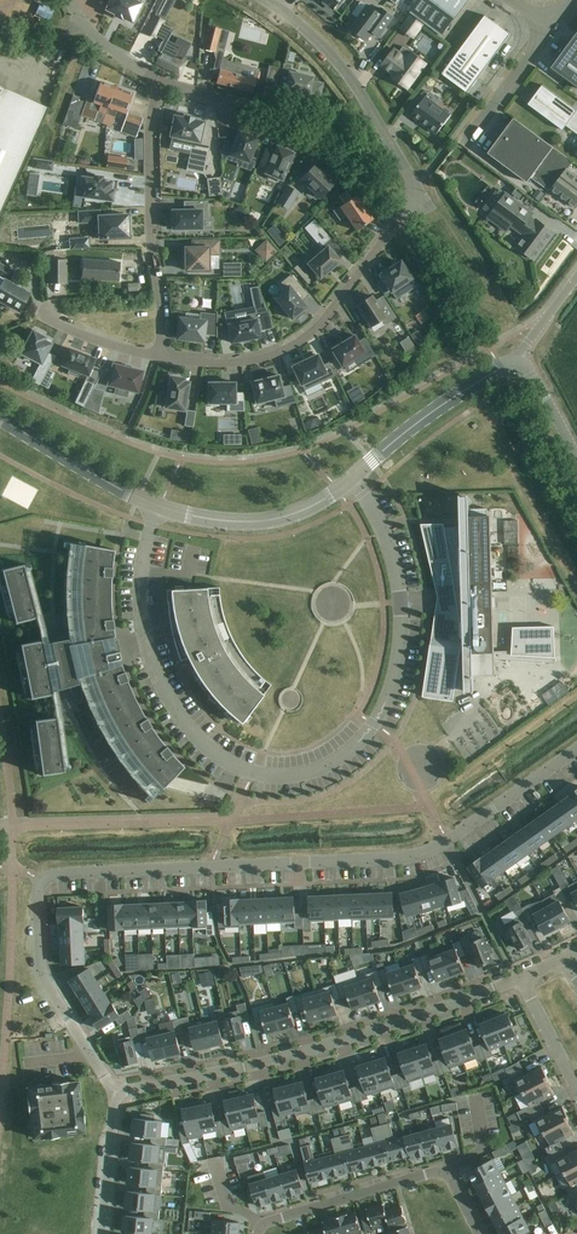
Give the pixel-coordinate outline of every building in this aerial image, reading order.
[(106,9),(106,10),(107,11),(107,10),(115,15),(115,17),(116,17),(120,19),(121,20),(122,18),(131,23),(132,23),(133,22),(132,22),(141,5),(142,4),(141,3),(134,0),(111,0),(106,9)] [(151,22),(146,34),(155,38),(156,36),(163,24),(164,21),(174,0),(162,0),(154,16),(151,22)] [(333,10),(337,4),(339,5),(342,0),(320,0),(333,10)] [(442,36),(469,0),(420,0),(410,13),(442,36)] [(346,24),(345,24),(367,41),(373,33),(379,37),(380,38),(394,18),(381,8),(378,13),(368,6),(351,28),(346,24)] [(402,29),(411,36),(413,32),(416,34),(423,25),(411,16),(402,29)] [(442,74),(467,93),(511,35),(485,16),(442,74)] [(161,52),(155,63),(180,76),(187,62),(179,58),(183,48),(168,41),(174,29),(163,24),(156,36),(163,40),(158,51),(161,52)] [(209,26),(203,50),(215,53),(216,49),(221,29),(209,26)] [(551,68),(576,87),(576,34),(551,68)] [(258,70),(221,61),(224,51),(216,49),(215,53),(217,60),(213,73),(219,74),(216,83),(253,92),(258,70)] [(395,50),(382,66),(394,75),(393,77),(392,77),(393,78),(397,81),(408,89),(427,63),(419,57),(413,52),(412,51),(411,52),(407,57),(406,58),(395,50)] [(286,84),(285,92),(294,93),(294,94),(300,95),(309,97),(313,78),(290,73),(291,66),(283,64),(279,83),(286,84)] [(269,66),(266,82),(277,84),(280,69),(269,66)] [(91,100),(88,109),(97,112),(94,120),(102,123),(106,113),(108,114),(112,99),(111,99),(115,87),(101,82),(94,101),(91,100)] [(542,85),(528,105),(563,131),(567,125),(576,133),(576,111),(542,85)] [(48,108),(0,86),(0,214),(48,108)] [(133,94),(115,87),(111,99),(112,99),(108,114),(112,115),(114,110),(125,114),(133,94)] [(429,127),(428,128),(437,135),(451,115),(437,105),(433,106),(425,99),(426,97),(411,116),(421,123),(422,122),(429,127)] [(68,116),(65,125),(76,129),(79,122),(86,102),(79,100),(77,106),(73,118),(68,116)] [(127,114),(120,132),(135,137),(137,133),(142,119),(127,114)] [(174,116),(170,136),(172,136),(173,137),(172,140),(193,145),(188,171),(202,174),(208,147),(198,145),(199,142),(200,141),(199,141),(203,123),(193,120),(194,118),(185,116),(184,118),(174,116)] [(488,154),(527,183),(531,178),(548,191),(550,189),(552,190),(551,190),(576,208),(576,207),(576,177),(570,172),(569,172),(567,170),(573,162),(514,119),(488,154)] [(221,158),(238,164),(239,158),(249,161),(257,138),(238,132),(234,144),(224,140),(221,151),(221,158)] [(274,152),(266,149),(258,169),(266,172),(266,173),(269,175),(268,178),(277,182),(278,178),(282,180),(286,171),(288,172),(291,163),(289,162),(293,153),(292,153),(293,151),(285,147),(284,149),(283,149),(283,150),(277,147),(274,152)] [(93,157),(94,160),(98,159),(95,149),(86,151),(88,158),(93,157)] [(108,156),(107,167),(126,169),(127,158),(108,156)] [(34,160),(32,168),(52,171),(53,162),(34,160)] [(300,180),(320,199),(335,183),(328,176),(323,171),(315,164),(300,180)] [(85,187),(83,197),(112,202),(114,190),(111,189),(112,181),(102,180),(102,177),(95,176),(94,179),(81,177),(80,186),(85,187)] [(208,180),(210,196),(221,194),(219,179),(208,180)] [(239,187),(238,193),(250,196),(252,190),(239,187)] [(288,210),(298,193),(288,187),(278,203),(288,210)] [(506,194),(488,218),(507,232),(511,226),(524,236),(516,247),(518,248),(517,249),(524,254),(525,253),(535,260),(555,233),(536,220),(535,221),(531,217),(533,214),(506,194)] [(340,207),(356,231),(373,220),(356,196),(340,207)] [(176,229),(176,232),(185,232),(185,229),(202,229),(201,218),(207,218),(207,202),(189,202),(189,211),(173,211),(173,213),(171,213),(171,221),(173,221),(173,229),(176,229)] [(99,211),(79,212),(79,223),(90,223),(99,222),(100,239),(129,238),(129,236),(130,236),(131,236),(131,235),(131,225),(130,217),(128,217),(128,215),(100,217),(99,211)] [(276,225),(287,238),(295,231),(284,219),(276,225)] [(89,248),(88,238),(70,240),(71,249),(89,248)] [(312,273),(317,279),(320,278),(340,261),(334,254),(340,249),(330,238),(320,247),(323,251),(308,264),(314,271),(312,273)] [(186,248),(186,250),(186,251),(182,251),(182,259),(186,259),(186,271),(208,270),(208,254),(211,254),(218,254),(218,247),(219,247),(219,241),(193,242),(193,248),(186,248)] [(267,241),(260,247),(260,254),(266,261),(276,252),(267,241)] [(244,258),(233,261),(236,270),(247,267),(244,258)] [(48,284),(67,284),(67,260),(48,260),(48,284)] [(83,278),(106,280),(118,281),(120,263),(108,262),(85,260),(83,278)] [(387,270),(380,275),(396,300),(416,287),(400,262),(393,267),(392,265),(386,269),(387,270)] [(19,312),(29,294),(20,289),(21,288),(13,284),(13,285),(5,281),(11,270),(0,264),(0,286),(0,287),(0,308),(2,309),(5,304),(19,312)] [(286,312),(291,319),(306,307),(299,299),(306,294),(292,276),(284,282),(288,287),(274,298),(281,306),(276,309),(282,316),(286,312)] [(361,303),(356,306),(370,327),(382,320),(385,325),(396,318),(382,297),(375,301),(372,296),(368,299),(366,297),(359,301),(361,303)] [(178,338),(203,341),(204,332),(216,334),(216,338),(217,338),(217,312),(216,312),(216,316),(200,315),(199,321),(180,319),(178,338)] [(274,327),(268,312),(255,314),(256,319),(227,325),(231,343),(260,337),(258,330),(274,327)] [(417,345),(427,337),(421,328),(410,336),(417,345)] [(33,331),(22,354),(40,363),(36,371),(31,382),(39,386),(45,375),(56,356),(47,352),(51,344),(44,340),(45,338),(42,336),(44,334),(36,330),(35,333),(33,331)] [(341,366),(341,367),(343,366),(356,358),(360,365),(375,356),(364,338),(358,342),(355,337),(354,335),(353,336),(332,349),(331,349),(332,351),(332,350),(341,366)] [(85,381),(95,385),(102,372),(103,370),(92,366),(95,359),(68,348),(61,366),(70,369),(68,374),(77,377),(79,373),(87,376),(85,381)] [(292,367),(301,385),(317,377),(320,383),(335,376),(329,362),(322,366),(317,355),(307,360),(307,359),(307,360),(303,362),(303,361),(302,362),(292,367)] [(102,372),(95,385),(93,389),(104,391),(105,392),(107,384),(108,385),(109,385),(136,392),(137,392),(137,391),(142,373),(142,372),(141,371),(131,369),(124,367),(114,365),(113,364),(113,365),(111,374),(102,372)] [(252,382),(251,382),(251,384),(256,403),(256,404),(258,404),(257,403),(274,399),(276,408),(295,403),(290,385),(282,387),(279,377),(279,375),(277,376),(278,376),(252,382)] [(166,407),(184,410),(185,401),(187,402),(187,398),(186,398),(188,383),(183,382),(184,379),(171,377),(168,394),(160,392),(160,393),(159,404),(166,406),(166,407)] [(44,378),(40,385),(47,388),(50,381),(44,378)] [(358,384),(363,392),(372,386),(368,379),(358,384)] [(227,404),(227,412),(245,412),(243,393),(235,393),(235,384),(235,383),(234,383),(217,383),(217,381),(211,381),(211,383),(208,383),(208,384),(209,384),(209,403),(208,403),(208,404),(211,404),(211,406),(219,406),(219,404),(227,404)] [(93,389),(84,407),(91,410),(98,413),(104,391),(93,389)] [(184,426),(193,427),(195,412),(187,410),(184,426)] [(246,429),(236,428),(235,437),(246,438),(246,429)] [(257,428),(248,430),(252,445),(261,442),(257,428)] [(444,524),(421,525),(438,597),(423,696),(453,701),(455,691),(466,691),(466,689),(474,689),(473,676),(495,675),(494,659),(555,663),(555,658),(554,627),(513,628),(512,651),(494,652),(493,612),(493,609),(495,609),(495,597),(493,597),(491,516),(488,516),(487,509),(469,509),(468,499),(461,499),(461,510),(461,527),(444,528),(444,524)] [(504,521),(505,545),(518,545),(518,521),(504,521)] [(16,652),(18,665),(19,672),(21,679),(22,683),(24,693),(25,693),(23,686),(28,685),(31,698),(32,698),(53,694),(53,691),(64,688),(66,688),(67,689),(67,690),(68,691),(69,691),(71,692),(72,692),(73,692),(74,692),(75,691),(77,690),(77,689),(78,688),(78,687),(78,686),(78,685),(77,684),(79,683),(77,678),(82,677),(86,689),(88,695),(96,714),(106,732),(116,749),(128,765),(140,781),(150,790),(152,788),(157,793),(162,788),(160,786),(162,788),(184,766),(172,754),(160,740),(150,726),(142,712),(134,696),(127,680),(121,664),(119,664),(118,659),(120,659),(118,651),(114,651),(114,645),(113,637),(114,637),(112,619),(111,602),(110,585),(112,568),(114,550),(77,543),(76,551),(75,551),(73,550),(73,549),(71,559),(71,563),(69,580),(69,583),(69,603),(71,624),(74,643),(69,644),(68,639),(60,640),(55,641),(53,641),(43,643),(43,641),(22,645),(21,644),(23,658),(18,659),(17,652),(16,652)] [(1,594),(3,599),(4,605),(8,618),(9,618),(9,616),(7,611),(12,609),(14,615),(16,623),(17,623),(16,622),(17,622),(37,617),(25,571),(24,564),(3,570),(3,569),(2,567),(1,568),(4,577),(5,583),(0,584),(0,588),(1,594)] [(232,716),(241,724),(271,685),(265,680),(261,677),(256,672),(251,666),(246,661),(241,654),(237,648),(234,641),(230,635),(227,628),(225,621),(223,614),(221,607),(220,599),(219,594),(219,587),(211,588),(175,590),(175,589),(166,590),(167,603),(171,603),(172,611),(173,620),(174,628),(176,637),(175,637),(178,648),(183,660),(188,658),(191,665),(198,677),(201,682),(206,688),(210,693),(216,700),(226,710),(232,716)] [(542,695),(550,707),(570,693),(561,681),(542,695)] [(469,711),(493,745),(535,715),(511,682),(469,711)] [(31,727),(30,727),(31,735),(31,738),(31,741),(32,744),(32,748),(32,751),(33,754),(36,769),(36,767),(35,762),(40,761),(41,767),(42,776),(43,776),(43,774),(64,771),(63,764),(57,718),(36,721),(36,720),(35,720),(36,728),(37,734),(31,735),(31,729),(31,727)] [(570,795),(570,796),(560,804),(572,822),(576,819),(576,805),(570,795)] [(572,822),(560,804),(548,812),(561,830),(572,822)] [(561,830),(548,812),(537,820),(550,838),(561,830)] [(550,838),(537,820),(526,828),(539,846),(550,838)] [(539,846),(526,828),(515,836),(527,854),(539,846)] [(527,854),(515,836),(503,844),(516,862),(527,854)] [(574,848),(571,843),(563,848),(567,853),(574,848)] [(503,844),(492,852),(505,870),(516,862),(503,844)] [(481,858),(480,859),(494,879),(495,879),(494,877),(505,870),(492,852),(482,859),(481,859),(481,858)] [(555,854),(548,859),(551,864),(558,859),(555,854)] [(494,879),(480,859),(468,867),(483,887),(494,879)] [(551,864),(548,859),(541,864),(544,869),(551,864)] [(533,870),(526,875),(529,880),(536,875),(533,870)] [(529,880),(526,875),(518,880),(522,885),(529,880)] [(454,878),(440,882),(447,906),(464,901),(465,902),(472,898),(467,889),(458,892),(454,878)] [(560,888),(567,901),(574,897),(576,903),(576,881),(568,886),(567,884),(560,888)] [(447,906),(440,882),(440,883),(428,887),(434,911),(435,911),(434,908),(446,905),(447,906)] [(510,886),(503,891),(506,896),(513,891),(510,886)] [(434,911),(428,887),(414,891),(421,915),(434,911)] [(567,901),(560,888),(553,891),(554,894),(542,900),(558,929),(566,925),(565,923),(570,920),(561,904),(567,901)] [(421,915),(414,891),(400,895),(406,916),(420,912),(421,915)] [(506,896),(503,891),(496,896),(499,901),(506,896)] [(393,893),(379,894),(380,919),(394,918),(393,893)] [(380,919),(379,894),(365,895),(366,919),(380,919)] [(352,920),(351,895),(337,896),(338,921),(352,920)] [(366,919),(365,895),(351,895),(352,920),(366,919)] [(518,917),(505,924),(509,932),(507,933),(511,939),(513,938),(518,949),(520,948),(521,950),(527,946),(526,944),(531,942),(523,926),(529,922),(522,909),(514,895),(505,901),(512,912),(514,911),(515,912),(518,917)] [(338,921),(337,896),(324,897),(325,921),(338,921)] [(325,921),(324,897),(309,897),(310,913),(302,913),(303,929),(311,928),(311,922),(325,921)] [(294,898),(280,899),(281,923),(295,923),(295,929),(303,929),(302,913),(295,914),(294,898)] [(472,915),(479,912),(472,898),(465,902),(472,915)] [(219,928),(240,927),(238,899),(224,900),(225,912),(217,912),(219,928)] [(239,899),(238,899),(240,927),(240,925),(253,925),(252,900),(239,900),(239,899)] [(267,924),(266,899),(252,900),(253,925),(267,924)] [(281,923),(280,899),(266,899),(267,924),(281,923)] [(206,900),(192,901),(193,929),(207,928),(207,936),(215,935),(212,912),(207,912),(206,900)] [(529,905),(522,909),(529,922),(536,918),(545,934),(550,932),(551,933),(558,929),(542,900),(542,901),(545,906),(533,912),(529,905)] [(193,929),(192,901),(191,901),(191,903),(178,903),(179,928),(192,927),(193,929)] [(179,928),(178,903),(164,904),(166,929),(179,928)] [(124,931),(123,904),(109,905),(110,930),(124,929),(124,931)] [(138,930),(137,905),(124,906),(123,904),(124,931),(138,930)] [(152,929),(150,904),(137,905),(138,930),(152,929)] [(166,929),(164,904),(150,904),(152,929),(166,929)] [(98,921),(100,921),(106,921),(105,905),(97,906),(98,921)] [(84,922),(83,907),(58,908),(59,923),(84,922)] [(445,920),(437,923),(439,928),(447,925),(445,920)] [(84,922),(59,923),(61,923),(61,936),(83,935),(83,922),(84,922)] [(432,925),(424,928),(426,933),(435,930),(432,925)] [(426,933),(424,928),(416,931),(418,936),(426,933)] [(84,949),(83,935),(61,936),(62,950),(84,949)] [(467,935),(459,938),(460,941),(466,956),(473,953),(479,967),(493,962),(490,954),(493,953),(489,944),(487,945),(484,937),(470,942),(467,935)] [(455,949),(442,954),(451,978),(459,975),(458,973),(464,971),(459,958),(466,956),(460,941),(453,944),(455,949)] [(85,964),(84,949),(62,950),(63,965),(85,964)] [(363,954),(361,954),(364,962),(373,959),(371,953),(363,954)] [(427,954),(420,957),(425,972),(432,969),(437,981),(442,979),(443,981),(451,978),(442,954),(429,959),(427,954)] [(117,957),(113,960),(118,968),(122,965),(117,957)] [(414,964),(401,969),(409,993),(417,991),(416,989),(422,987),(418,975),(425,972),(420,957),(412,959),(414,964)] [(284,959),(275,959),(276,968),(285,967),(284,959)] [(118,968),(113,960),(108,963),(113,971),(118,968)] [(366,963),(344,969),(346,977),(368,971),(366,963)] [(254,966),(256,974),(264,972),(262,965),(254,966)] [(240,968),(243,978),(251,976),(248,967),(240,968)] [(123,975),(118,968),(113,971),(118,978),(123,975)] [(385,968),(378,971),(383,986),(390,984),(394,996),(400,994),(400,996),(409,993),(401,969),(387,973),(386,968),(385,968)] [(89,969),(70,981),(78,993),(96,981),(89,969)] [(378,971),(357,978),(366,1005),(380,1000),(376,988),(383,986),(378,971)] [(344,982),(336,984),(341,999),(349,997),(352,1010),(366,1005),(357,978),(344,982)] [(104,993),(96,981),(78,993),(85,1004),(104,993)] [(132,991),(137,988),(132,981),(128,984),(132,991)] [(329,986),(315,990),(324,1020),(332,1018),(331,1016),(337,1014),(334,1002),(341,999),(336,984),(329,986)] [(315,990),(294,996),(299,1011),(306,1009),(309,1022),(315,1020),(315,1022),(324,1020),(315,990)] [(111,1004),(104,993),(85,1004),(92,1016),(91,1016),(91,1017),(112,1004),(112,1003),(111,1004)] [(288,1003),(275,1007),(282,1032),(290,1029),(289,1027),(295,1026),(292,1013),(299,1011),(294,996),(286,998),(288,1003)] [(210,1001),(212,1009),(224,1007),(221,998),(210,1001)] [(282,1032),(275,1007),(274,1002),(252,1008),(256,1024),(263,1022),(267,1034),(273,1032),(273,1034),(282,1032)] [(223,1008),(226,1023),(231,1041),(232,1041),(232,1043),(240,1041),(239,1039),(245,1038),(241,1020),(249,1018),(245,1003),(237,1005),(238,1011),(224,1014),(223,1008)] [(120,1015),(112,1004),(91,1017),(99,1029),(115,1019),(119,1025),(132,1017),(128,1010),(120,1015)] [(217,1019),(203,1022),(210,1048),(218,1046),(218,1044),(223,1043),(219,1025),(226,1023),(223,1008),(215,1010),(217,1019)] [(493,1016),(504,1044),(517,1039),(507,1014),(502,1016),(501,1013),(493,1017),(493,1016)] [(504,1044),(493,1016),(492,1016),(492,1017),(484,1020),(486,1023),(480,1025),(487,1042),(480,1045),(486,1059),(493,1056),(490,1049),(504,1044)] [(188,1017),(180,1019),(184,1034),(191,1032),(195,1050),(201,1048),(202,1050),(210,1048),(203,1022),(190,1025),(188,1017)] [(184,1034),(180,1019),(172,1020),(174,1029),(161,1032),(167,1059),(176,1057),(175,1055),(181,1053),(177,1035),(184,1034)] [(138,1061),(133,1044),(141,1042),(141,1044),(137,1027),(129,1029),(131,1037),(117,1041),(119,1046),(117,1047),(119,1054),(121,1054),(123,1065),(125,1065),(125,1067),(133,1065),(132,1063),(138,1061)] [(137,1027),(141,1044),(149,1042),(153,1060),(159,1059),(159,1061),(167,1059),(161,1032),(147,1035),(145,1027),(138,1029),(137,1027)] [(453,1031),(452,1031),(464,1064),(477,1059),(479,1062),(486,1059),(480,1045),(474,1047),(467,1030),(462,1032),(461,1029),(453,1032),(453,1031)] [(464,1064),(452,1031),(452,1032),(444,1035),(445,1038),(440,1040),(446,1057),(439,1060),(444,1074),(452,1071),(451,1069),(464,1064)] [(412,1045),(412,1046),(423,1078),(436,1074),(437,1077),(444,1074),(439,1060),(432,1062),(427,1045),(421,1046),(420,1043),(412,1046),(412,1045)] [(423,1078),(412,1046),(411,1046),(403,1049),(404,1052),(399,1054),(405,1071),(398,1074),(403,1088),(410,1086),(409,1083),(423,1078)] [(371,1059),(381,1092),(394,1088),(395,1091),(403,1088),(398,1074),(391,1076),(386,1058),(380,1060),(379,1057),(371,1059)] [(381,1092),(371,1059),(370,1059),(370,1060),(362,1062),(363,1065),(358,1067),(363,1085),(356,1087),(361,1101),(368,1099),(367,1096),(381,1092)] [(509,1076),(522,1069),(519,1062),(505,1069),(509,1076)] [(525,1075),(522,1069),(509,1076),(508,1076),(512,1083),(515,1081),(521,1093),(548,1079),(542,1066),(525,1075)] [(330,1071),(329,1071),(339,1104),(352,1100),(353,1103),(361,1101),(356,1087),(349,1089),(344,1071),(339,1072),(338,1069),(330,1072),(330,1071)] [(339,1104),(329,1071),(329,1072),(321,1074),(322,1077),(316,1079),(321,1097),(314,1099),(318,1113),(326,1111),(325,1108),(339,1104)] [(548,1079),(521,1093),(523,1092),(530,1106),(517,1113),(520,1120),(543,1108),(539,1102),(554,1094),(547,1080),(548,1079)] [(83,1132),(82,1123),(84,1123),(82,1106),(80,1106),(78,1082),(68,1083),(68,1081),(52,1083),(52,1085),(27,1087),(28,1097),(26,1097),(28,1113),(30,1113),(33,1138),(42,1137),(42,1139),(59,1137),(59,1135),(83,1132)] [(288,1082),(295,1112),(296,1116),(310,1112),(311,1115),(318,1113),(314,1099),(307,1101),(303,1083),(297,1084),(297,1081),(288,1083),(288,1082)] [(295,1112),(288,1082),(287,1083),(288,1083),(279,1085),(280,1088),(275,1090),(279,1107),(272,1109),(276,1124),(283,1122),(281,1115),(295,1112)] [(239,1094),(245,1124),(246,1123),(259,1120),(261,1128),(268,1126),(265,1111),(258,1113),(254,1095),(248,1096),(248,1093),(239,1095),(239,1094)] [(245,1124),(239,1094),(238,1094),(238,1095),(230,1097),(231,1100),(225,1101),(229,1119),(222,1121),(225,1136),(233,1134),(232,1131),(247,1128),(246,1123),(245,1124)] [(197,1103),(196,1103),(202,1133),(203,1133),(216,1130),(218,1137),(225,1136),(222,1121),(215,1122),(211,1104),(206,1105),(205,1102),(197,1104),(197,1103)] [(457,1102),(442,1105),(443,1112),(458,1110),(457,1102)] [(202,1133),(196,1103),(196,1104),(188,1106),(188,1109),(183,1110),(187,1128),(179,1129),(182,1144),(190,1143),(189,1140),(204,1137),(203,1133),(202,1133)] [(546,1115),(543,1108),(520,1120),(521,1120),(529,1116),(532,1123),(536,1121),(542,1132),(569,1119),(563,1106),(546,1115)] [(152,1137),(151,1145),(159,1146),(166,1146),(167,1138),(160,1137),(161,1121),(154,1121),(155,1115),(142,1114),(141,1119),(134,1119),(133,1135),(152,1137)] [(357,1121),(359,1127),(369,1124),(367,1118),(357,1121)] [(569,1119),(542,1132),(542,1133),(544,1132),(551,1145),(545,1148),(549,1156),(563,1148),(560,1142),(575,1134),(567,1120),(569,1119)] [(390,1123),(381,1126),(390,1161),(409,1155),(405,1137),(394,1140),(390,1123)] [(452,1125),(436,1129),(442,1151),(458,1146),(452,1125)] [(390,1161),(381,1126),(371,1128),(376,1145),(365,1148),(370,1166),(390,1161)] [(442,1151),(436,1129),(420,1133),(426,1155),(442,1151)] [(426,1155),(420,1133),(405,1137),(409,1155),(410,1159),(426,1155)] [(350,1134),(341,1136),(350,1171),(370,1166),(365,1148),(355,1151),(350,1134)] [(350,1171),(341,1136),(331,1139),(336,1156),(325,1158),(330,1177),(350,1171)] [(312,1139),(314,1155),(325,1153),(323,1138),(312,1139)] [(208,1153),(216,1150),(213,1140),(205,1143),(208,1153)] [(514,1141),(506,1145),(509,1152),(517,1148),(514,1141)] [(526,1142),(517,1147),(527,1166),(536,1162),(526,1142)] [(150,1161),(149,1169),(157,1170),(163,1171),(164,1162),(158,1161),(159,1146),(151,1145),(132,1143),(130,1159),(150,1161)] [(310,1182),(330,1177),(325,1158),(315,1161),(310,1144),(300,1147),(310,1182)] [(506,1145),(492,1152),(496,1159),(509,1152),(506,1145)] [(563,1148),(549,1156),(553,1163),(556,1161),(562,1172),(576,1165),(576,1149),(566,1155),(563,1148)] [(236,1165),(251,1161),(249,1154),(234,1157),(236,1165)] [(523,1159),(518,1162),(521,1168),(524,1174),(529,1171),(526,1165),(523,1159)] [(492,1160),(469,1172),(475,1184),(499,1172),(492,1160)] [(562,1172),(562,1173),(564,1172),(571,1185),(566,1188),(569,1195),(568,1196),(576,1191),(576,1165),(562,1172)] [(147,1185),(147,1193),(155,1194),(161,1195),(162,1186),(155,1186),(157,1170),(149,1169),(130,1167),(128,1183),(147,1185)] [(297,1170),(281,1175),(288,1196),(304,1192),(297,1170)] [(273,1201),(266,1180),(264,1172),(248,1177),(257,1206),(273,1201)] [(505,1184),(499,1172),(475,1184),(481,1196),(505,1184)] [(540,1172),(532,1176),(541,1194),(549,1191),(540,1172)] [(288,1196),(281,1175),(266,1180),(273,1201),(288,1196)] [(524,1182),(526,1187),(532,1184),(529,1179),(524,1182)] [(510,1195),(505,1184),(481,1196),(487,1207),(510,1195)] [(535,1190),(532,1184),(526,1187),(529,1193),(535,1190)] [(568,1196),(572,1204),(574,1202),(576,1208),(576,1191),(568,1196)] [(145,1210),(144,1218),(152,1218),(152,1219),(159,1219),(160,1211),(153,1210),(155,1194),(147,1193),(127,1192),(126,1208),(145,1210)] [(516,1207),(510,1195),(487,1207),(493,1219),(516,1207)] [(558,1199),(550,1201),(555,1222),(562,1220),(558,1199)] [(390,1225),(385,1210),(383,1204),(366,1209),(368,1214),(370,1219),(371,1225),(373,1230),(389,1225),(390,1225)] [(537,1207),(540,1212),(545,1210),(542,1204),(537,1207)] [(389,1225),(391,1232),(408,1227),(401,1206),(385,1210),(390,1225),(389,1225)] [(522,1219),(516,1207),(493,1219),(499,1231),(522,1219)] [(545,1210),(540,1212),(538,1213),(545,1227),(552,1223),(545,1210)] [(210,1220),(211,1212),(195,1211),(195,1218),(210,1220)] [(339,1217),(344,1233),(359,1233),(362,1233),(356,1212),(348,1215),(348,1214),(339,1217)] [(143,1233),(151,1233),(152,1219),(152,1218),(144,1218),(125,1216),(124,1232),(143,1233)] [(339,1217),(330,1219),(331,1220),(323,1222),(324,1227),(326,1233),(344,1233),(339,1217)] [(522,1219),(499,1231),(501,1233),(522,1233),(529,1231),(522,1219)] [(212,1233),(215,1233),(238,1233),(239,1223),(213,1220),(212,1233)]
